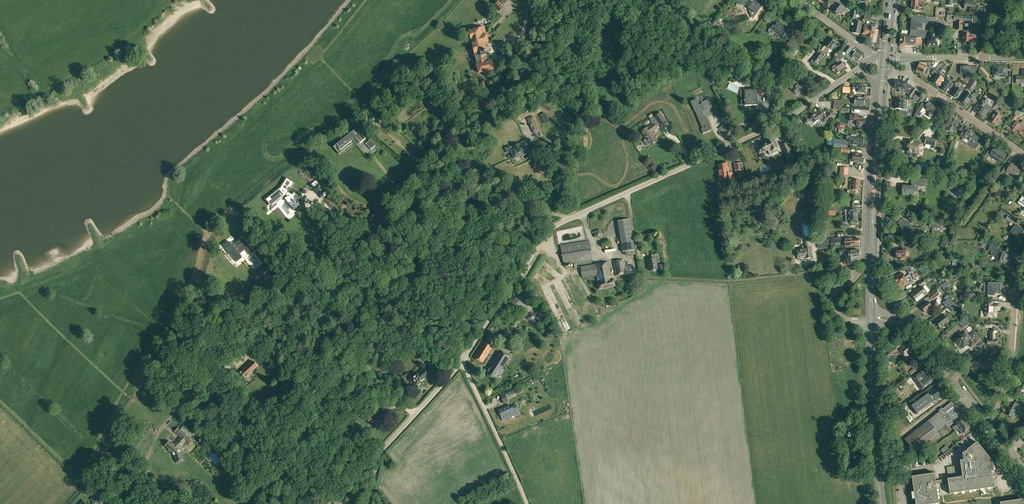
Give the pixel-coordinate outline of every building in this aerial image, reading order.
[(736,7),(742,11),(747,4),(750,7),(755,17),(765,3),(761,0),(741,0),(736,7)] [(829,1),(836,3),(837,3),(836,5),(835,4),(831,10),(838,15),(841,12),(843,13),(845,10),(840,6),(842,3),(838,0),(829,0),(829,1)] [(493,6),(499,12),(504,7),(499,1),(493,6)] [(965,1),(964,9),(970,10),(970,12),(978,13),(978,6),(977,6),(977,3),(969,2),(965,1)] [(912,5),(912,10),(918,11),(918,7),(922,8),(923,8),(923,2),(912,2),(912,3),(912,5)] [(531,16),(535,19),(539,14),(535,11),(531,16)] [(973,23),(973,17),(954,15),(954,21),(957,21),(956,30),(962,30),(962,25),(963,25),(963,24),(962,24),(963,22),(973,23)] [(926,26),(935,27),(938,27),(939,22),(935,17),(912,16),(910,34),(901,33),(901,35),(900,45),(908,46),(919,47),(920,37),(925,37),(926,26)] [(701,25),(703,30),(711,26),(709,21),(701,25)] [(713,25),(708,32),(711,34),(714,30),(718,30),(716,27),(718,24),(722,24),(717,21),(713,25)] [(853,33),(860,34),(862,22),(855,21),(853,33)] [(779,34),(787,40),(790,35),(791,35),(794,32),(786,27),(785,28),(777,23),(775,26),(773,25),(771,29),(770,28),(769,31),(769,32),(769,33),(770,34),(772,34),(773,34),(774,33),(777,36),(779,34)] [(863,31),(878,34),(878,30),(875,29),(876,25),(870,25),(864,24),(863,31)] [(473,46),(487,42),(486,36),(485,36),(484,29),(482,28),(478,29),(478,28),(477,27),(473,28),(472,29),(473,30),(470,31),(469,33),(471,39),(473,46)] [(873,42),(876,43),(878,34),(863,31),(862,38),(865,39),(864,42),(867,42),(867,41),(873,42)] [(789,43),(792,46),(799,36),(795,33),(789,42),(789,43)] [(931,46),(931,45),(937,45),(937,37),(935,37),(935,34),(928,34),(928,37),(927,37),(928,45),(928,46),(931,46)] [(818,64),(830,49),(831,50),(834,47),(833,46),(836,42),(831,38),(828,42),(828,41),(825,45),(827,47),(823,52),(820,49),(812,60),(818,64)] [(475,58),(485,56),(486,55),(484,51),(489,50),(487,42),(473,46),(472,46),(475,58)] [(855,59),(859,61),(862,56),(856,51),(855,53),(852,51),(851,51),(853,49),(848,45),(848,46),(846,44),(842,50),(848,55),(849,54),(850,55),(852,57),(852,58),(854,60),(855,59)] [(476,65),(478,73),(492,69),(491,62),(487,63),(485,56),(475,58),(476,59),(472,59),(473,65),(477,64),(477,65),(476,65)] [(838,63),(831,68),(834,72),(836,74),(837,73),(838,74),(840,73),(840,72),(841,71),(839,68),(844,66),(841,61),(838,63)] [(924,73),(927,75),(929,69),(926,68),(927,66),(920,63),(918,67),(916,70),(917,70),(916,71),(923,74),(924,73)] [(972,66),(961,66),(961,74),(967,74),(967,79),(972,79),(978,69),(972,69),(972,66)] [(982,66),(978,69),(986,79),(990,76),(982,66)] [(1000,77),(1006,77),(1006,75),(1006,67),(994,67),(994,75),(1000,75),(1000,77)] [(933,81),(939,86),(944,78),(944,79),(946,77),(940,73),(939,75),(938,74),(933,81)] [(795,81),(789,86),(792,89),(797,95),(800,92),(802,90),(802,91),(802,90),(806,86),(800,79),(797,81),(795,82),(795,81)] [(945,83),(946,84),(943,89),(946,91),(949,86),(951,88),(954,84),(947,79),(947,80),(945,83)] [(907,96),(911,98),(917,90),(907,84),(905,84),(905,82),(899,81),(896,80),(896,82),(895,82),(894,87),(895,87),(895,88),(899,89),(899,92),(903,92),(903,90),(906,90),(906,93),(908,94),(907,96)] [(967,88),(972,91),(975,85),(971,82),(967,88)] [(956,97),(957,98),(964,87),(959,84),(952,94),(955,96),(954,96),(956,98),(956,97)] [(494,90),(489,96),(493,100),(498,93),(501,91),(497,87),(494,90)] [(745,104),(745,105),(758,105),(758,96),(757,96),(757,90),(745,90),(745,97),(741,97),(742,104),(745,104)] [(961,100),(966,104),(970,100),(973,102),(977,96),(974,93),(971,96),(969,94),(970,93),(967,91),(965,93),(966,94),(961,100)] [(912,98),(917,101),(920,97),(915,93),(912,98)] [(855,104),(864,105),(865,99),(859,98),(859,97),(856,97),(855,104)] [(979,104),(983,108),(989,101),(984,97),(979,104)] [(696,111),(703,128),(701,129),(703,134),(711,130),(708,123),(707,123),(702,111),(712,107),(709,100),(702,103),(699,105),(697,99),(691,102),(695,111),(696,111)] [(903,109),(907,110),(908,101),(904,100),(904,101),(896,100),(895,109),(903,109)] [(926,115),(930,118),(933,115),(932,114),(936,108),(929,103),(924,109),(929,112),(926,115)] [(978,112),(983,116),(985,114),(986,115),(988,113),(989,111),(989,110),(989,109),(987,107),(985,108),(984,108),(982,107),(978,112)] [(806,124),(808,124),(809,123),(809,122),(813,120),(814,123),(821,118),(824,122),(833,116),(831,113),(826,116),(824,113),(821,108),(818,110),(819,112),(815,115),(811,117),(811,118),(809,119),(807,119),(805,120),(805,122),(806,124)] [(989,121),(995,125),(1001,117),(998,114),(999,113),(996,111),(989,121)] [(648,127),(641,132),(647,139),(644,141),(648,146),(650,144),(657,139),(652,132),(654,131),(658,128),(656,127),(659,124),(660,125),(666,121),(660,113),(654,117),(654,118),(651,120),(653,123),(648,127)] [(859,128),(863,128),(864,128),(864,126),(866,126),(866,125),(866,124),(866,123),(866,119),(862,119),(862,118),(862,116),(854,115),(850,115),(850,120),(850,121),(857,122),(857,125),(858,125),(858,127),(859,128)] [(1023,134),(1023,133),(1023,121),(1023,120),(1020,123),(1017,121),(1016,121),(1015,120),(1017,117),(1014,115),(1011,120),(1013,122),(1014,121),(1015,122),(1012,127),(1013,128),(1013,129),(1015,131),(1016,130),(1017,129),(1023,134)] [(533,116),(527,119),(534,134),(540,131),(533,116)] [(948,130),(951,132),(953,128),(954,129),(958,123),(954,120),(954,121),(950,119),(946,125),(949,128),(948,130)] [(339,152),(348,145),(349,145),(355,141),(356,143),(358,141),(360,143),(366,138),(357,128),(334,147),(339,154),(340,153),(339,152)] [(967,144),(976,150),(980,144),(977,142),(979,138),(968,131),(967,132),(964,130),(960,136),(963,138),(964,137),(969,141),(967,144)] [(864,138),(856,137),(857,135),(856,135),(851,134),(850,141),(852,141),(852,144),(863,145),(864,138)] [(925,144),(936,146),(937,140),(926,138),(925,144)] [(836,147),(846,148),(847,140),(834,139),(833,146),(836,147)] [(375,146),(370,140),(366,143),(371,149),(375,146)] [(776,146),(777,145),(776,142),(775,143),(774,140),(768,142),(768,143),(762,146),(762,147),(757,149),(759,154),(764,151),(765,152),(771,149),(772,151),(773,150),(774,153),(778,151),(777,149),(778,148),(776,146)] [(522,143),(523,144),(518,146),(518,145),(511,148),(510,146),(505,148),(507,153),(511,151),(514,159),(521,156),(521,157),(526,155),(523,148),(529,146),(526,141),(522,143)] [(907,154),(910,155),(911,153),(919,154),(920,142),(919,142),(919,141),(917,141),(917,142),(908,141),(906,152),(907,152),(907,154)] [(781,146),(787,158),(794,155),(788,143),(781,146)] [(1001,163),(1006,156),(1002,153),(998,150),(994,148),(992,152),(989,150),(985,156),(987,158),(990,155),(1001,163)] [(854,162),(856,163),(857,162),(862,162),(862,154),(853,154),(853,155),(851,155),(850,161),(854,161),(854,162)] [(375,163),(383,159),(381,155),(373,159),(375,163)] [(725,180),(726,184),(734,183),(733,173),(729,173),(729,168),(728,168),(727,163),(723,163),(723,165),(719,165),(720,173),(719,173),(720,181),(725,180)] [(999,176),(1003,179),(1008,173),(1009,174),(1010,173),(1016,177),(1020,171),(1014,167),(1015,166),(1011,164),(1006,172),(1003,170),(999,176)] [(842,175),(841,180),(843,180),(843,185),(847,186),(848,179),(849,168),(840,167),(840,175),(842,175)] [(279,187),(264,199),(266,202),(268,201),(272,206),(277,202),(275,199),(284,192),(286,195),(287,196),(285,197),(293,207),(295,209),(294,210),(295,209),(300,205),(298,202),(298,203),(296,204),(292,198),(293,195),(295,196),(295,197),(297,194),(293,192),(292,194),(288,192),(285,190),(288,186),(291,187),(294,182),(287,178),(286,177),(279,187)] [(987,186),(989,187),(996,178),(994,177),(987,186)] [(852,190),(859,191),(860,180),(851,179),(850,190),(852,190)] [(902,194),(914,195),(914,186),(914,185),(921,185),(921,180),(911,179),(911,186),(902,186),(902,187),(901,186),(901,190),(902,190),(901,190),(901,193),(902,193),(902,194)] [(979,189),(981,191),(988,181),(986,179),(982,184),(983,184),(979,189)] [(372,217),(381,223),(385,218),(376,211),(372,217)] [(1005,219),(1015,226),(1018,221),(1008,215),(1005,219)] [(851,226),(855,226),(855,223),(857,223),(857,217),(845,216),(845,219),(848,219),(849,219),(849,223),(851,223),(851,226)] [(769,228),(774,230),(779,221),(774,218),(769,228)] [(902,235),(906,235),(906,234),(910,235),(910,233),(923,234),(924,228),(912,227),(912,226),(910,225),(911,224),(902,218),(898,223),(902,229),(902,235)] [(618,221),(623,252),(635,250),(629,219),(618,221)] [(1020,237),(1021,236),(1023,232),(1023,230),(1016,225),(1011,233),(1015,235),(1016,234),(1020,237)] [(594,237),(599,239),(600,239),(603,234),(602,234),(600,230),(599,229),(594,231),(594,232),(594,237)] [(243,238),(234,244),(235,245),(233,247),(229,242),(224,246),(237,262),(242,258),(239,254),(245,250),(249,255),(253,251),(243,238)] [(845,240),(845,248),(851,247),(851,246),(859,245),(858,238),(845,240)] [(560,245),(563,266),(592,261),(589,240),(560,245)] [(797,249),(798,260),(806,259),(811,258),(810,247),(808,248),(808,242),(807,240),(804,240),(805,242),(805,246),(802,246),(802,248),(797,249)] [(1003,254),(1004,250),(990,245),(988,251),(992,252),(991,255),(998,257),(995,263),(1000,264),(1001,262),(1005,264),(1006,260),(1007,260),(1008,257),(1007,257),(1008,255),(1003,254)] [(846,259),(847,259),(848,265),(856,264),(856,263),(857,263),(857,258),(859,258),(859,257),(860,257),(859,250),(847,252),(846,249),(839,250),(840,255),(845,254),(846,259)] [(901,259),(905,259),(905,249),(902,249),(902,251),(896,251),(896,258),(901,258),(901,259)] [(275,251),(270,255),(276,263),(281,259),(275,251)] [(647,259),(649,270),(657,269),(656,262),(660,262),(658,254),(652,255),(652,259),(647,259)] [(613,261),(615,275),(626,274),(624,259),(613,261)] [(597,283),(598,289),(615,286),(614,279),(612,279),(608,262),(580,267),(582,278),(596,275),(598,283),(597,283)] [(268,270),(263,264),(253,271),(258,277),(268,270)] [(625,266),(627,274),(634,273),(633,265),(625,266)] [(897,283),(907,277),(907,276),(904,277),(902,273),(898,275),(898,276),(894,278),(897,283)] [(897,283),(899,287),(903,285),(903,286),(908,284),(913,282),(912,280),(919,277),(917,273),(914,274),(907,277),(897,283)] [(995,294),(1000,294),(1001,283),(988,282),(988,296),(995,296),(995,294)] [(910,293),(916,302),(927,293),(925,290),(921,285),(920,286),(918,288),(918,287),(910,293)] [(929,295),(933,300),(940,294),(936,290),(929,295)] [(509,306),(520,313),(527,302),(517,295),(509,306)] [(952,302),(947,296),(944,298),(946,301),(942,304),(945,307),(952,302)] [(923,310),(925,313),(929,310),(929,311),(933,308),(932,307),(938,303),(936,300),(930,305),(928,302),(921,307),(922,308),(921,309),(922,310),(923,310)] [(987,317),(991,318),(991,317),(996,317),(996,310),(999,310),(999,305),(991,304),(992,301),(986,301),(985,312),(984,312),(984,317),(987,317)] [(957,306),(954,302),(953,302),(950,305),(948,306),(952,310),(956,307),(956,306),(957,306)] [(526,318),(532,322),(536,316),(530,313),(526,318)] [(935,321),(941,328),(949,322),(944,315),(935,321)] [(960,323),(963,328),(969,324),(968,322),(966,319),(960,323)] [(987,344),(997,344),(997,342),(998,342),(998,341),(997,341),(997,340),(995,340),(996,333),(997,331),(993,328),(990,332),(990,339),(990,340),(988,340),(988,341),(987,341),(987,342),(988,342),(987,344)] [(959,346),(962,350),(969,344),(971,347),(974,344),(975,343),(975,344),(977,343),(978,344),(979,343),(981,346),(984,345),(984,343),(981,339),(974,332),(969,336),(967,333),(965,335),(965,334),(960,338),(961,338),(956,342),(959,345),(959,346)] [(473,358),(482,363),(493,347),(484,342),(473,358)] [(899,350),(905,357),(911,352),(915,349),(909,342),(905,345),(906,345),(903,347),(899,350)] [(883,356),(886,359),(896,351),(894,348),(883,356)] [(408,354),(415,358),(418,353),(411,349),(408,354)] [(485,375),(494,381),(500,372),(510,357),(500,350),(490,366),(491,366),(485,375)] [(240,373),(245,378),(257,366),(253,361),(240,373)] [(913,378),(922,390),(934,381),(930,375),(933,373),(928,367),(913,378)] [(908,374),(910,376),(911,376),(917,372),(914,368),(908,373),(908,374)] [(415,385),(418,385),(420,383),(420,381),(419,380),(428,374),(425,370),(420,374),(418,372),(410,379),(412,382),(413,382),(415,385)] [(925,409),(944,395),(942,392),(943,391),(940,388),(939,389),(937,386),(918,400),(910,405),(917,415),(925,409)] [(503,402),(508,400),(504,392),(499,394),(503,402)] [(917,396),(914,392),(902,401),(905,405),(917,396)] [(905,439),(917,455),(941,437),(937,431),(941,428),(945,425),(946,426),(954,420),(956,422),(962,418),(959,414),(960,413),(951,403),(943,409),(942,408),(939,410),(940,412),(905,439)] [(1023,418),(1023,407),(1019,405),(1020,405),(1015,403),(1010,415),(1014,417),(1017,411),(1020,412),(1019,413),(1022,416),(1023,418)] [(514,411),(518,409),(516,405),(512,406),(512,407),(511,408),(510,405),(498,411),(502,420),(516,414),(514,411)] [(369,421),(376,425),(379,421),(372,416),(371,417),(367,414),(365,418),(369,421)] [(963,418),(962,418),(956,422),(957,424),(953,428),(955,431),(958,429),(966,423),(964,421),(964,419),(963,418)] [(966,423),(958,429),(962,434),(970,428),(970,427),(970,426),(969,425),(968,425),(966,423)] [(174,456),(176,462),(183,460),(180,452),(179,450),(182,446),(182,445),(185,442),(188,445),(192,441),(189,438),(193,435),(183,425),(180,429),(179,428),(175,432),(180,437),(173,445),(170,441),(165,446),(168,449),(168,450),(170,452),(172,452),(173,453),(174,456)] [(936,481),(936,484),(944,482),(948,482),(950,494),(951,494),(950,492),(953,491),(954,494),(958,493),(958,491),(961,490),(961,492),(965,492),(965,489),(968,489),(968,491),(977,490),(976,488),(979,487),(980,490),(984,489),(984,487),(987,486),(987,489),(992,488),(991,485),(994,485),(995,487),(995,486),(993,475),(992,475),(992,472),(994,471),(993,464),(991,464),(989,462),(991,460),(986,455),(988,453),(985,450),(984,451),(982,449),(984,447),(981,444),(979,445),(977,443),(979,441),(978,441),(967,450),(968,451),(967,452),(966,451),(963,454),(964,460),(960,461),(963,477),(944,480),(936,481)] [(940,450),(943,453),(949,449),(946,445),(940,450)] [(217,457),(212,463),(221,470),(225,465),(217,457)] [(955,474),(954,466),(947,467),(948,475),(955,474)] [(935,473),(912,477),(916,503),(936,503),(939,503),(938,496),(936,484),(936,481),(935,473)]
